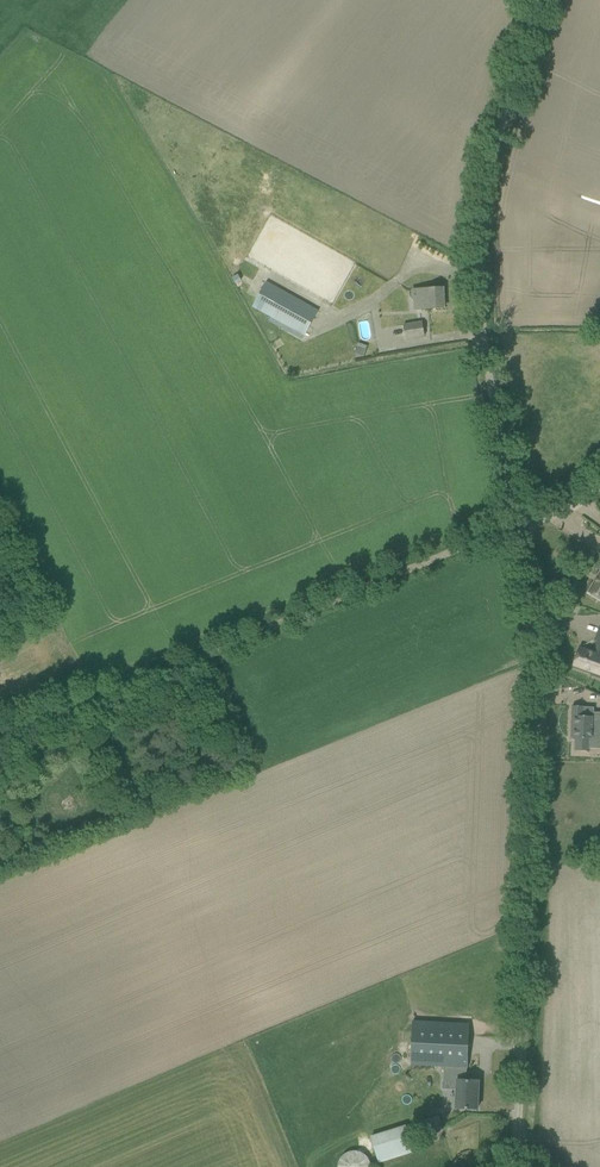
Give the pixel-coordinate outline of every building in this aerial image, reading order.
[(237,274),(232,278),(235,284),(241,280),(237,274)] [(304,335),(318,311),(267,282),(253,306),(304,335)] [(415,310),(425,309),(444,308),(443,288),(425,289),(425,291),(414,291),(415,310)] [(422,321),(404,325),(406,339),(425,335),(422,321)] [(588,593),(599,600),(599,572),(588,593)] [(591,675),(599,678),(599,626),(594,641),(597,642),(594,651),(580,646),(572,667),(591,674),(591,675)] [(584,706),(572,706),(572,717),(573,717),(573,727),(571,727),(571,738),(575,738),(575,749),(589,750),(590,739),(598,739),(598,730),(599,730),(599,713),(593,713),(593,708),(584,708),(584,706)] [(468,1024),(411,1022),(409,1066),(443,1067),(466,1067),(468,1024)] [(479,1080),(466,1080),(467,1067),(466,1067),(443,1067),(443,1080),(457,1081),(456,1108),(477,1109),(478,1097),(478,1098),(478,1092),(479,1080)] [(371,1136),(379,1163),(414,1152),(406,1125),(371,1136)] [(353,1147),(348,1148),(344,1150),(340,1154),(338,1159),(338,1164),(340,1166),(365,1166),(366,1161),(365,1156),(362,1152),(358,1149),(353,1147)]
